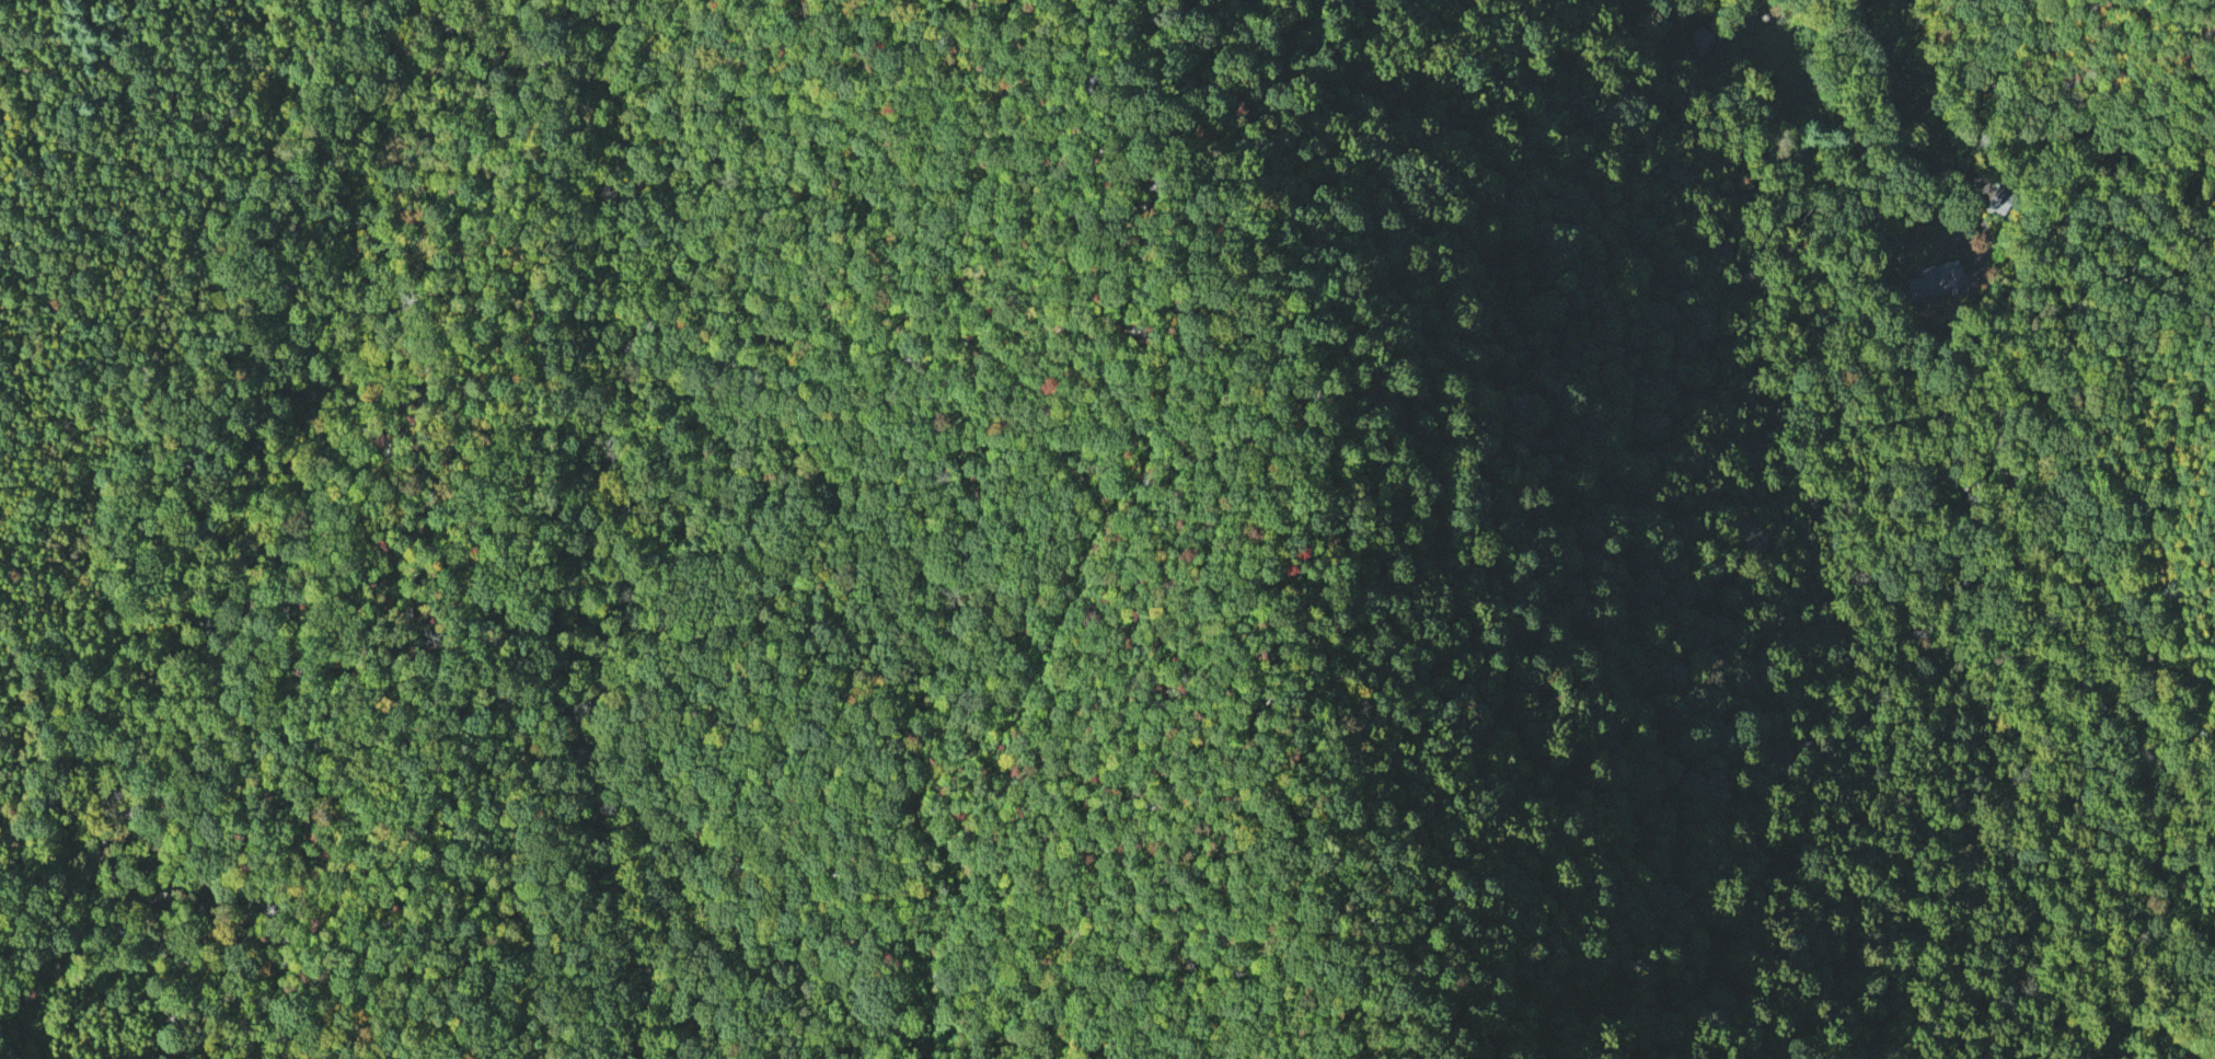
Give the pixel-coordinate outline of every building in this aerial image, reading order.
[(1703,54),(1714,32),(1696,22),(1684,45),(1703,54)] [(1933,264),(1920,267),(1926,293),(1951,287),(1952,292),(1966,289),(1960,265),(1935,270),(1933,264)]
